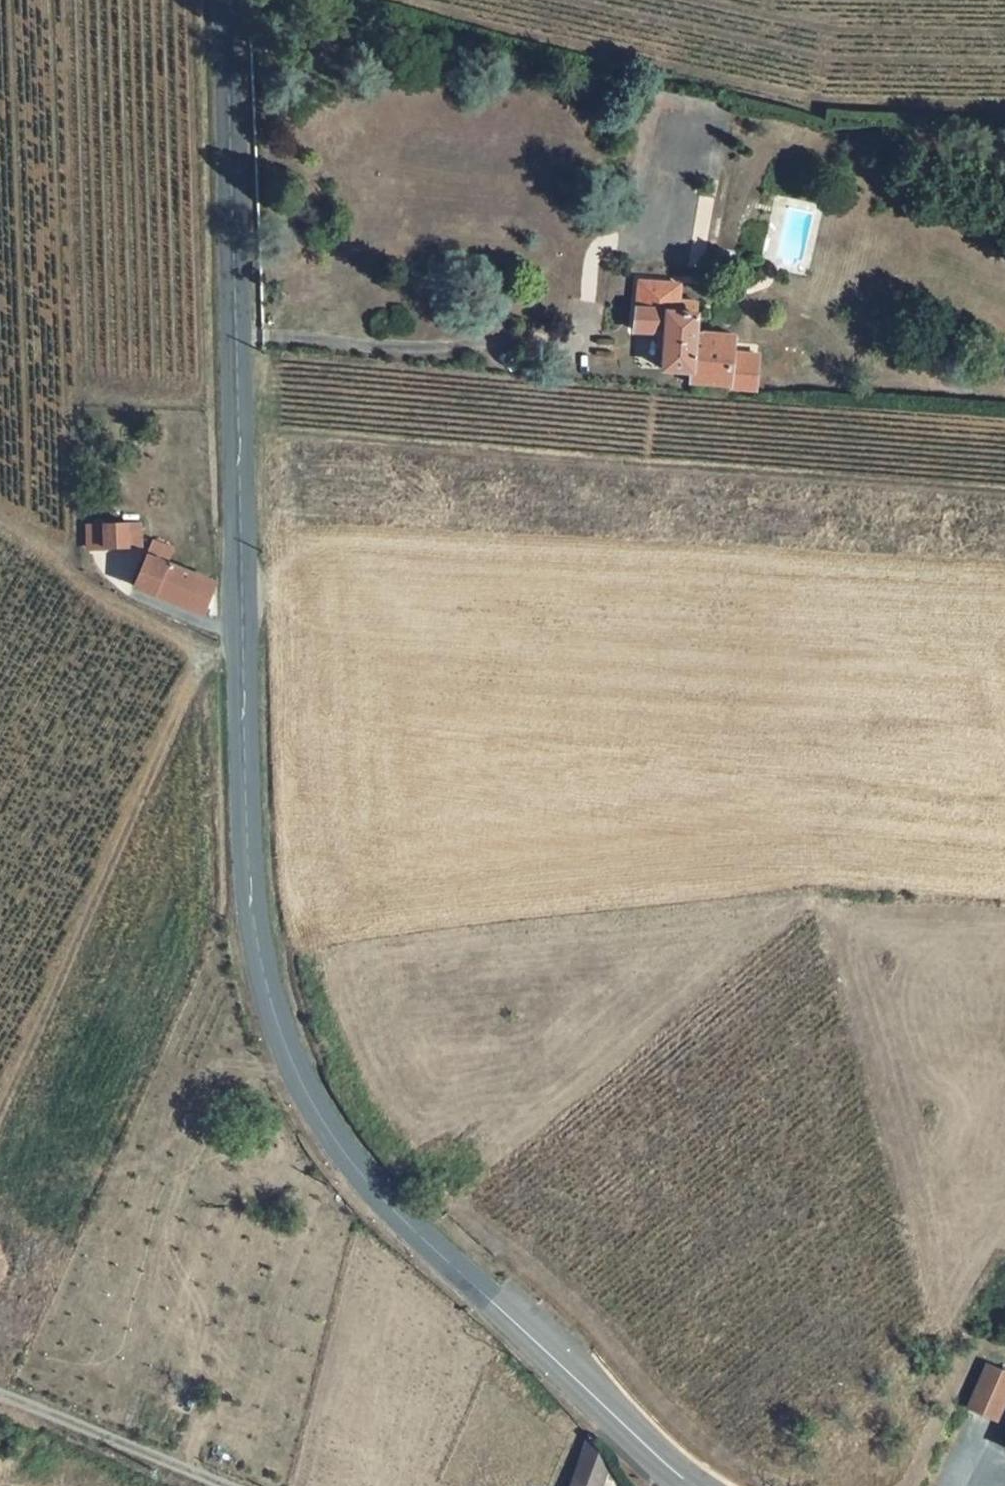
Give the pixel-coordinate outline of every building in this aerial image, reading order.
[(636,274),(631,328),(662,331),(659,367),(688,370),(687,386),(757,392),(760,350),(734,348),(735,335),(695,331),(698,299),(676,297),(677,278),(636,274)] [(88,524),(89,545),(107,545),(107,523),(88,524)] [(171,550),(152,541),(134,582),(197,610),(210,580),(166,560),(171,550)] [(986,1362),(967,1407),(999,1421),(1004,1408),(1004,1370),(986,1362)] [(578,1466),(571,1485),(593,1485),(578,1466)]
